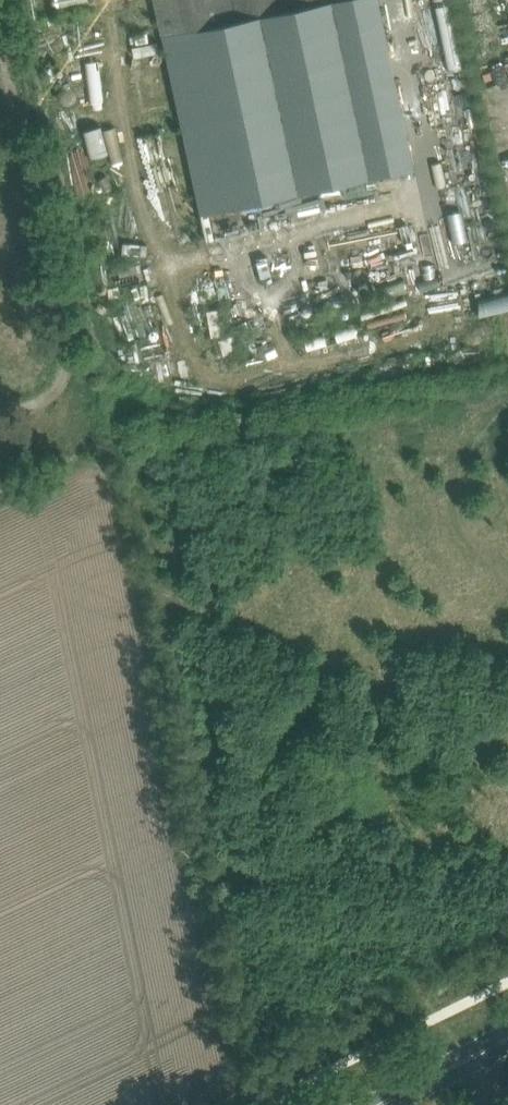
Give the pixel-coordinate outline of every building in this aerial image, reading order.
[(48,9),(79,2),(78,0),(46,0),(48,9)] [(201,213),(414,167),(378,0),(336,0),(334,0),(333,0),(155,0),(201,213)] [(495,15),(505,59),(507,58),(507,0),(492,0),(495,15)] [(105,76),(91,77),(93,117),(107,117),(105,76)] [(98,154),(116,153),(114,124),(96,125),(98,154)] [(473,301),(478,316),(507,306),(507,290),(473,301)]
